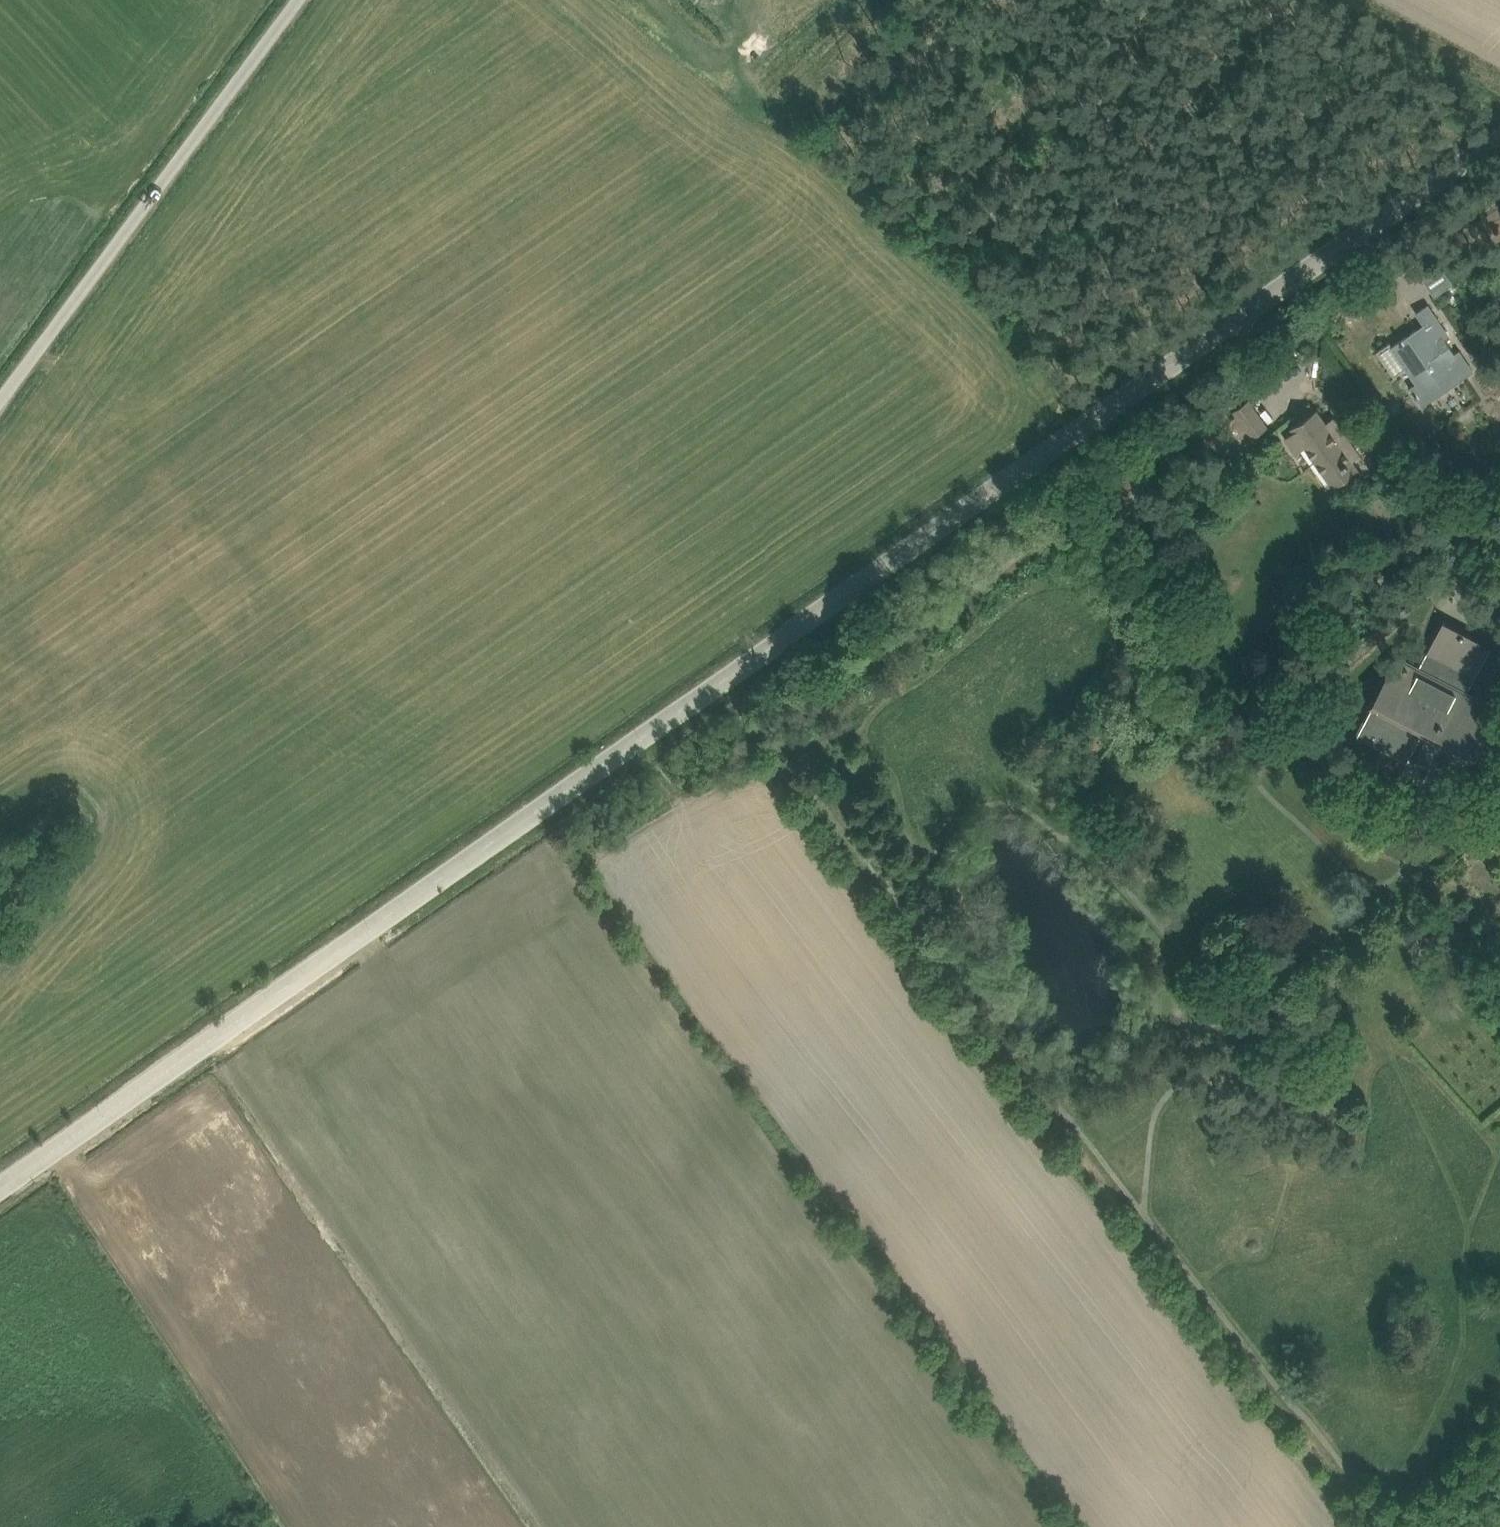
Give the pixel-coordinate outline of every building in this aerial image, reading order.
[(1409,268),(1418,283),(1435,272),(1426,257),(1409,268)] [(1427,398),(1479,365),(1434,294),(1418,305),(1426,319),(1391,341),(1427,398)] [(1377,339),(1366,345),(1379,369),(1390,363),(1377,339)] [(1329,489),(1371,460),(1330,401),(1288,430),(1329,489)] [(1479,753),(1499,712),(1499,702),(1473,688),(1499,640),(1449,614),(1425,660),(1401,647),(1352,739),(1410,769),(1431,728),(1479,753)]
